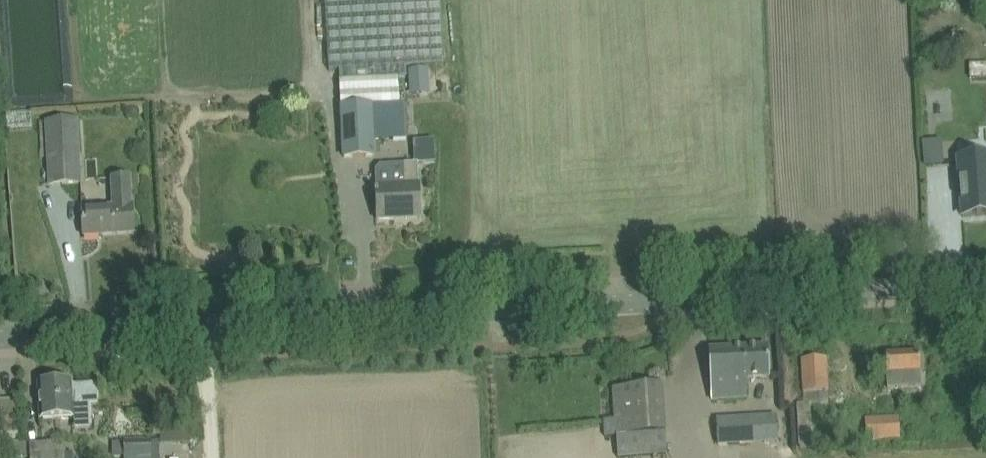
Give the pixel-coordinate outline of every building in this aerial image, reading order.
[(329,70),(340,70),(342,107),(344,157),(374,156),(374,142),(372,105),(400,104),(398,80),(407,79),(406,67),(444,64),(440,0),(326,0),(329,70)] [(968,65),(968,79),(985,79),(985,65),(968,65)] [(410,95),(429,93),(427,70),(409,71),(410,95)] [(80,184),(78,120),(46,121),(48,185),(80,184)] [(958,161),(959,181),(959,182),(960,182),(960,193),(961,193),(962,201),(960,201),(960,203),(961,202),(962,217),(985,216),(985,158),(975,159),(958,161)] [(418,187),(418,164),(380,165),(375,171),(376,188),(374,188),(375,196),(376,196),(377,221),(394,221),(394,215),(420,213),(418,187)] [(133,234),(130,177),(111,179),(112,207),(81,209),(83,237),(133,234)] [(709,350),(712,401),(747,399),(746,380),(769,378),(767,347),(709,350)] [(887,389),(921,387),(919,354),(885,356),(887,389)] [(827,392),(825,360),(801,361),(803,393),(827,392)] [(37,384),(39,420),(74,418),(74,429),(91,428),(90,406),(98,405),(97,384),(73,385),(73,382),(37,384)] [(616,437),(618,457),(666,454),(661,385),(602,390),(606,438),(616,437)] [(22,438),(22,428),(17,428),(14,400),(0,401),(0,439),(22,438)] [(806,451),(819,451),(817,408),(805,408),(806,451)] [(898,415),(864,417),(866,442),(900,440),(898,415)] [(756,419),(716,421),(717,446),(758,444),(756,419)] [(31,457),(72,457),(72,455),(65,456),(64,442),(30,445),(31,457)] [(151,442),(123,442),(123,444),(112,444),(112,457),(152,457),(151,442)]
